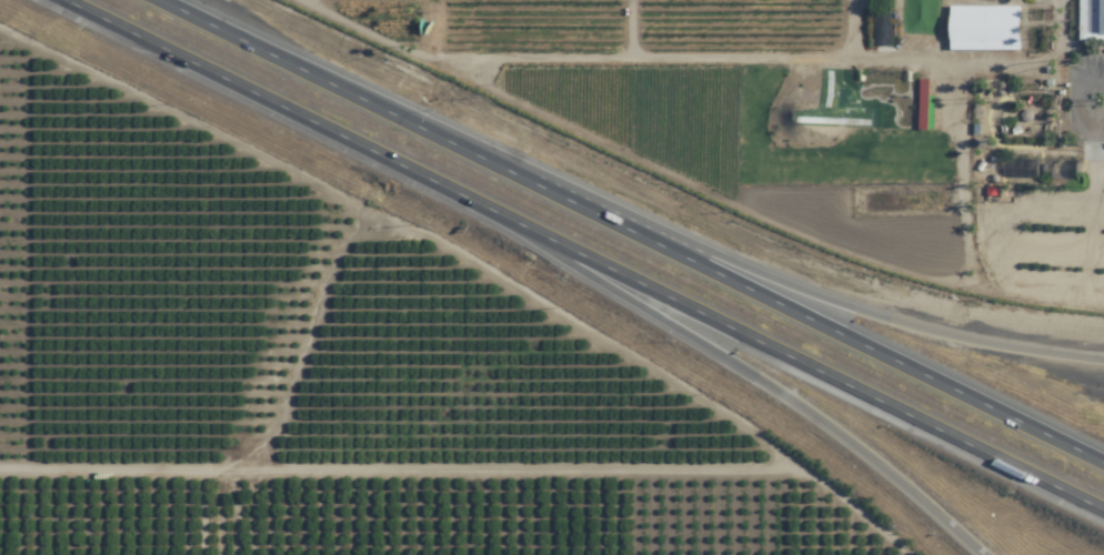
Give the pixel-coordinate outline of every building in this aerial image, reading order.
[(1082,39),(1082,0),(1103,0),(1103,39),(1082,39)] [(883,48),(883,17),(868,17),(868,48),(883,48)]
